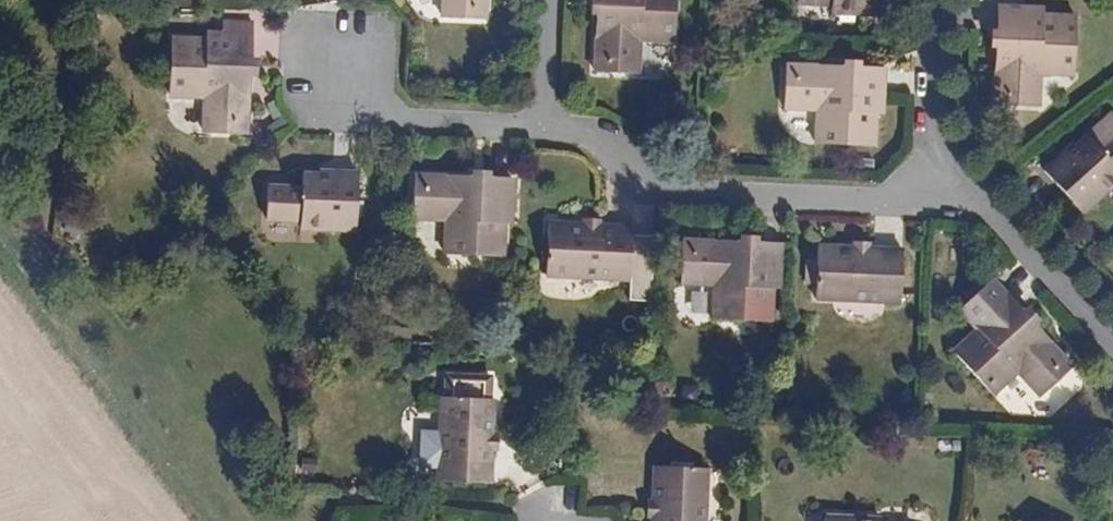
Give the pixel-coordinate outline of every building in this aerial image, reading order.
[(486,18),(486,17),(487,0),(441,0),(440,16),(473,17),(483,18),(485,18),(486,18)] [(594,71),(595,71),(597,71),(607,72),(640,75),(643,43),(676,45),(676,43),(679,0),(592,0),(592,4),(591,10),(591,11),(591,12),(591,13),(598,14),(596,40),(594,70),(594,71)] [(795,4),(832,6),(831,13),(831,15),(887,18),(887,16),(888,0),(795,0),(795,2),(795,4)] [(996,104),(996,105),(997,105),(999,105),(1009,105),(1043,106),(1043,74),(1076,75),(1076,73),(1077,13),(1077,12),(1044,11),(1044,6),(1044,5),(1043,5),(1000,4),(998,4),(997,30),(990,30),(990,31),(990,32),(990,33),(990,39),(990,45),(990,46),(990,48),(997,48),(997,74),(996,104)] [(248,132),(249,132),(249,131),(250,101),(250,75),(257,75),(257,73),(257,72),(257,66),(258,60),(258,59),(258,57),(251,57),(251,31),(252,22),(252,20),(222,19),(222,21),(222,30),(206,30),(205,30),(205,31),(205,37),(172,36),(172,37),(170,97),(170,98),(203,99),(202,131),(236,132),(246,132),(248,132)] [(788,63),(787,63),(787,64),(787,66),(787,76),(785,110),(817,111),(816,144),(817,144),(877,147),(878,147),(880,114),(885,115),(887,115),(887,113),(889,71),(889,68),(863,67),(863,60),(861,60),(860,60),(854,60),(848,59),(847,59),(845,59),(845,66),(819,65),(788,63)] [(1098,145),(1090,135),(1088,134),(1074,146),(1072,145),(1072,144),(1071,145),(1044,169),(1046,170),(1065,192),(1085,215),(1086,216),(1112,193),(1112,131),(1098,145)] [(265,218),(265,220),(302,222),(301,229),(301,231),(357,234),(357,232),(359,203),(360,173),(361,171),(325,169),(324,169),(324,170),(324,172),(304,171),(304,173),(303,185),(267,183),(267,186),(265,218)] [(417,173),(416,173),(416,174),(416,175),(416,186),(414,219),(446,221),(445,253),(446,253),(506,256),(507,257),(509,224),(514,224),(516,224),(516,223),(518,180),(518,178),(492,176),(492,169),(490,169),(489,169),(483,169),(477,169),(476,169),(474,169),(474,175),(448,174),(417,173)] [(582,222),(549,220),(549,224),(549,237),(544,237),(543,237),(543,238),(543,261),(542,262),(543,262),(548,262),(547,276),(547,279),(631,282),(631,279),(633,235),(633,226),(633,223),(601,222),(601,219),(601,218),(600,218),(583,217),(582,217),(582,218),(582,222)] [(685,238),(684,238),(684,239),(684,241),(683,251),(681,285),(713,286),(712,319),(713,319),(774,322),(775,322),(776,289),(782,290),(783,290),(783,288),(785,246),(785,243),(760,242),(760,235),(758,235),(757,235),(751,235),(745,234),(744,234),(742,234),(741,241),(715,240),(685,238)] [(631,279),(631,282),(630,301),(662,302),(665,236),(633,235),(631,279)] [(852,243),(820,242),(820,245),(817,298),(817,300),(901,304),(901,301),(903,249),(903,246),(871,244),(871,241),(871,240),(870,240),(853,239),(852,239),(852,240),(852,243)] [(1074,369),(1075,368),(1074,367),(1054,344),(1037,325),(1042,320),(1041,319),(1040,318),(1036,313),(1032,309),(1032,308),(1030,307),(1025,311),(1008,292),(996,277),(993,279),(961,309),(973,322),(977,327),(952,349),(953,349),(992,395),(993,396),(1018,374),(1039,399),(1065,377),(1072,370),(1074,369)] [(692,319),(708,320),(709,293),(693,292),(692,319)] [(496,433),(498,401),(495,401),(493,401),(494,376),(444,374),(443,399),(442,399),(439,399),(438,431),(421,431),(420,468),(436,469),(436,482),(438,482),(491,484),(494,484),(496,452),(499,452),(500,452),(500,451),(501,434),(501,433),(499,433),(496,433)] [(653,466),(652,498),(649,498),(648,498),(648,499),(647,516),(647,517),(648,517),(651,517),(651,520),(710,520),(712,469),(709,469),(695,468),(695,464),(696,463),(694,463),(671,461),(670,461),(670,462),(670,467),(657,466),(653,466)]
